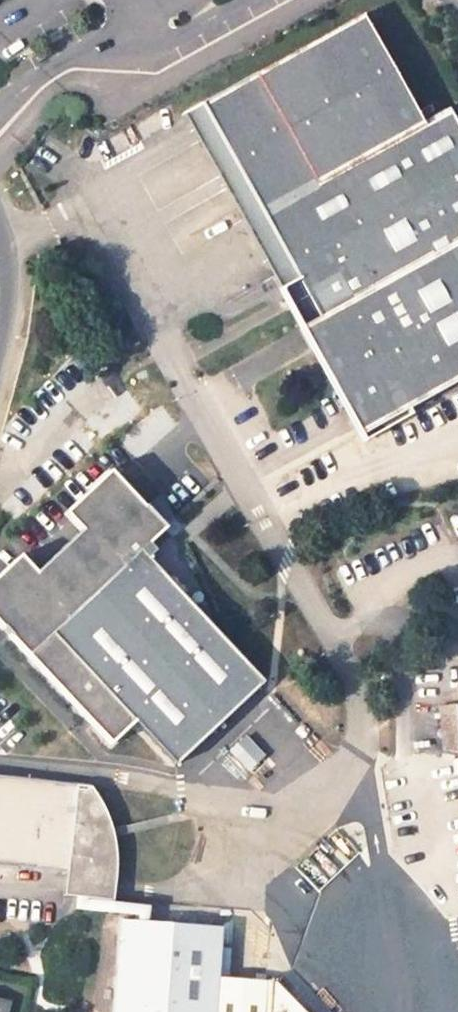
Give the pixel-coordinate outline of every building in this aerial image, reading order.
[(254,231),(269,223),(380,424),(457,381),(457,127),(448,109),(422,123),(362,15),(307,46),(189,112),(254,231)] [(189,112),(183,115),(249,234),(254,231),(189,112)] [(358,433),(360,436),(380,424),(269,223),(254,231),(249,234),(272,277),(301,329),(313,351),(342,403),(358,433)] [(380,424),(383,430),(457,389),(457,381),(380,424)] [(0,574),(0,629),(2,631),(2,630),(9,637),(9,638),(26,657),(109,746),(134,722),(174,766),(263,683),(146,559),(154,552),(148,545),(163,530),(144,509),(109,471),(63,514),(79,531),(35,573),(19,556),(0,574)] [(162,492),(144,509),(163,530),(175,520),(162,492)] [(440,706),(445,751),(457,753),(457,726),(456,705),(440,706)] [(65,872),(64,896),(78,897),(85,898),(113,901),(116,874),(116,863),(116,854),(115,844),(113,837),(111,829),(109,822),(106,814),(102,806),(98,798),(94,793),(90,787),(86,787),(86,791),(76,790),(77,786),(0,777),(0,865),(65,872)] [(168,815),(111,829),(113,837),(169,823),(168,815)] [(85,898),(78,897),(77,907),(139,914),(139,922),(158,924),(159,916),(146,915),(147,908),(84,901),(85,898)] [(274,981),(265,980),(265,982),(217,978),(220,929),(213,928),(158,924),(139,922),(119,921),(113,1011),(304,1011),(274,981)] [(9,1001),(0,999),(0,1011),(7,1011),(9,1001)]
